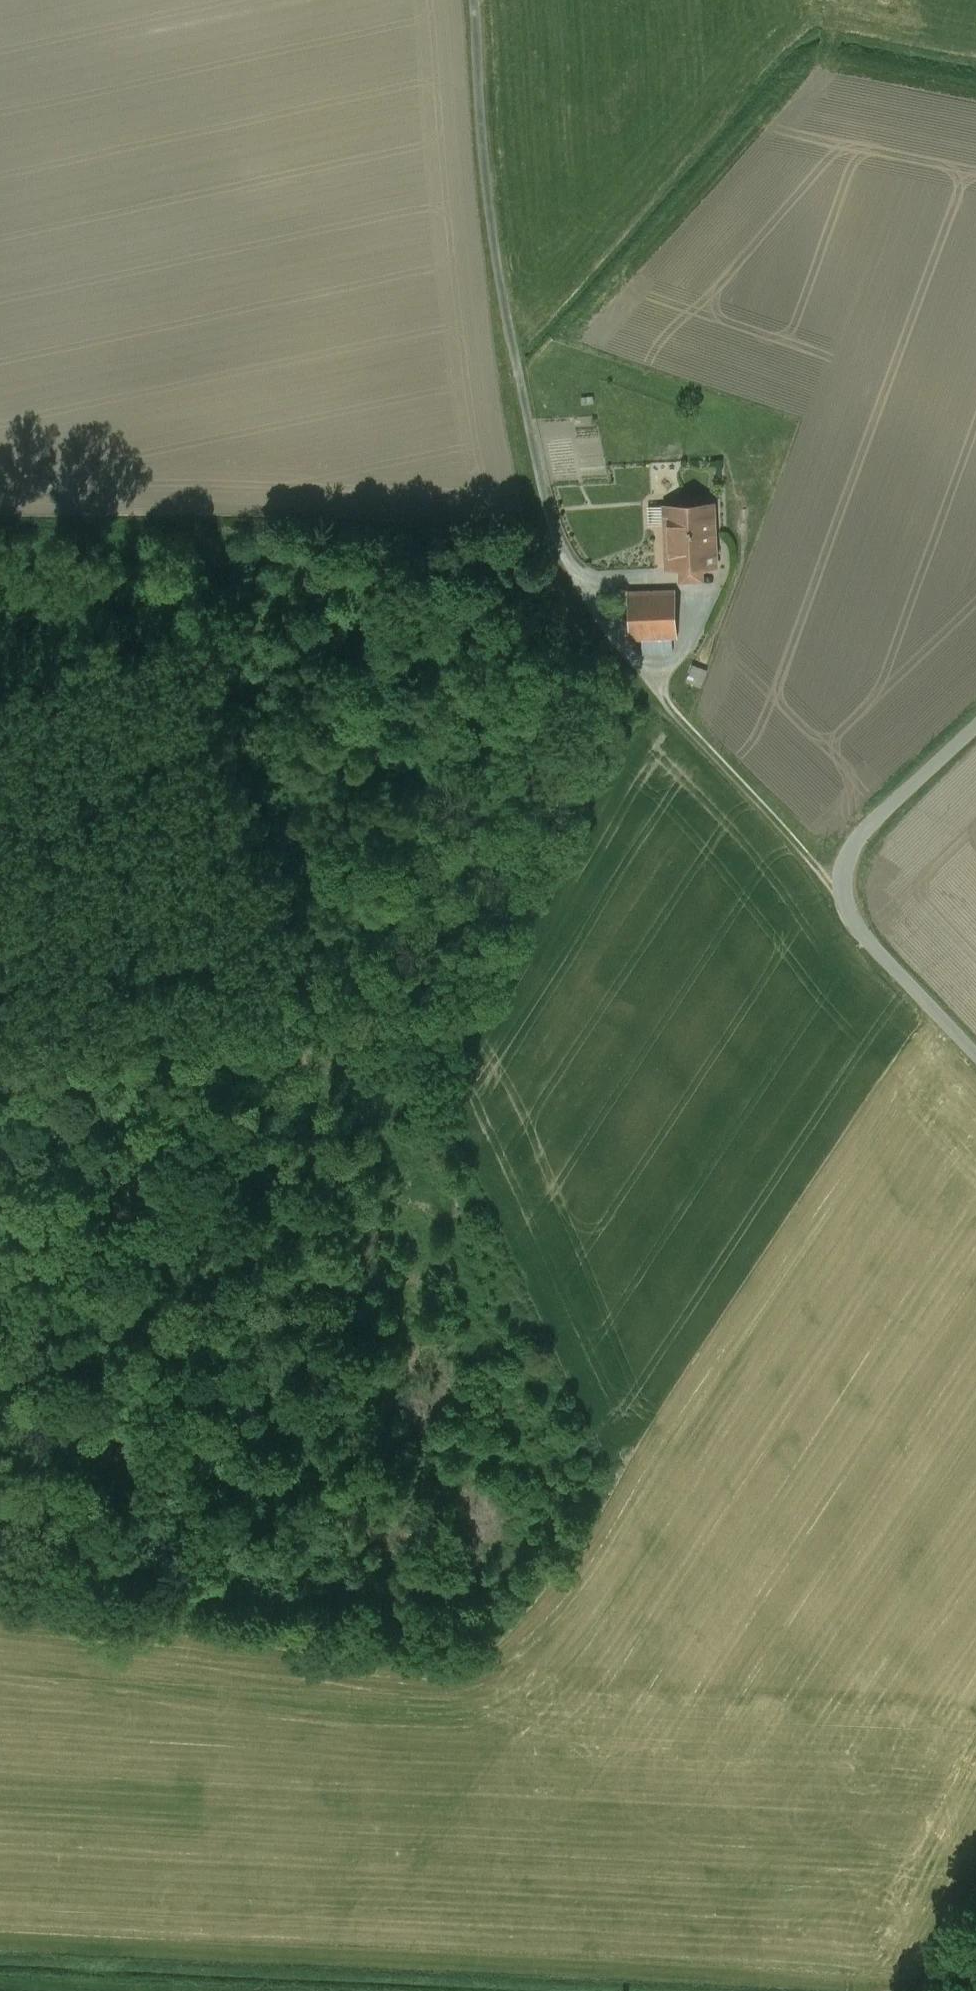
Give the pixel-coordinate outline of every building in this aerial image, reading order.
[(713,504),(666,506),(667,543),(714,541),(713,504)] [(714,541),(667,543),(668,567),(715,565),(714,541)] [(676,590),(629,592),(630,638),(643,638),(672,637),(678,637),(676,590)] [(672,637),(643,638),(644,652),(673,652),(672,637)]
